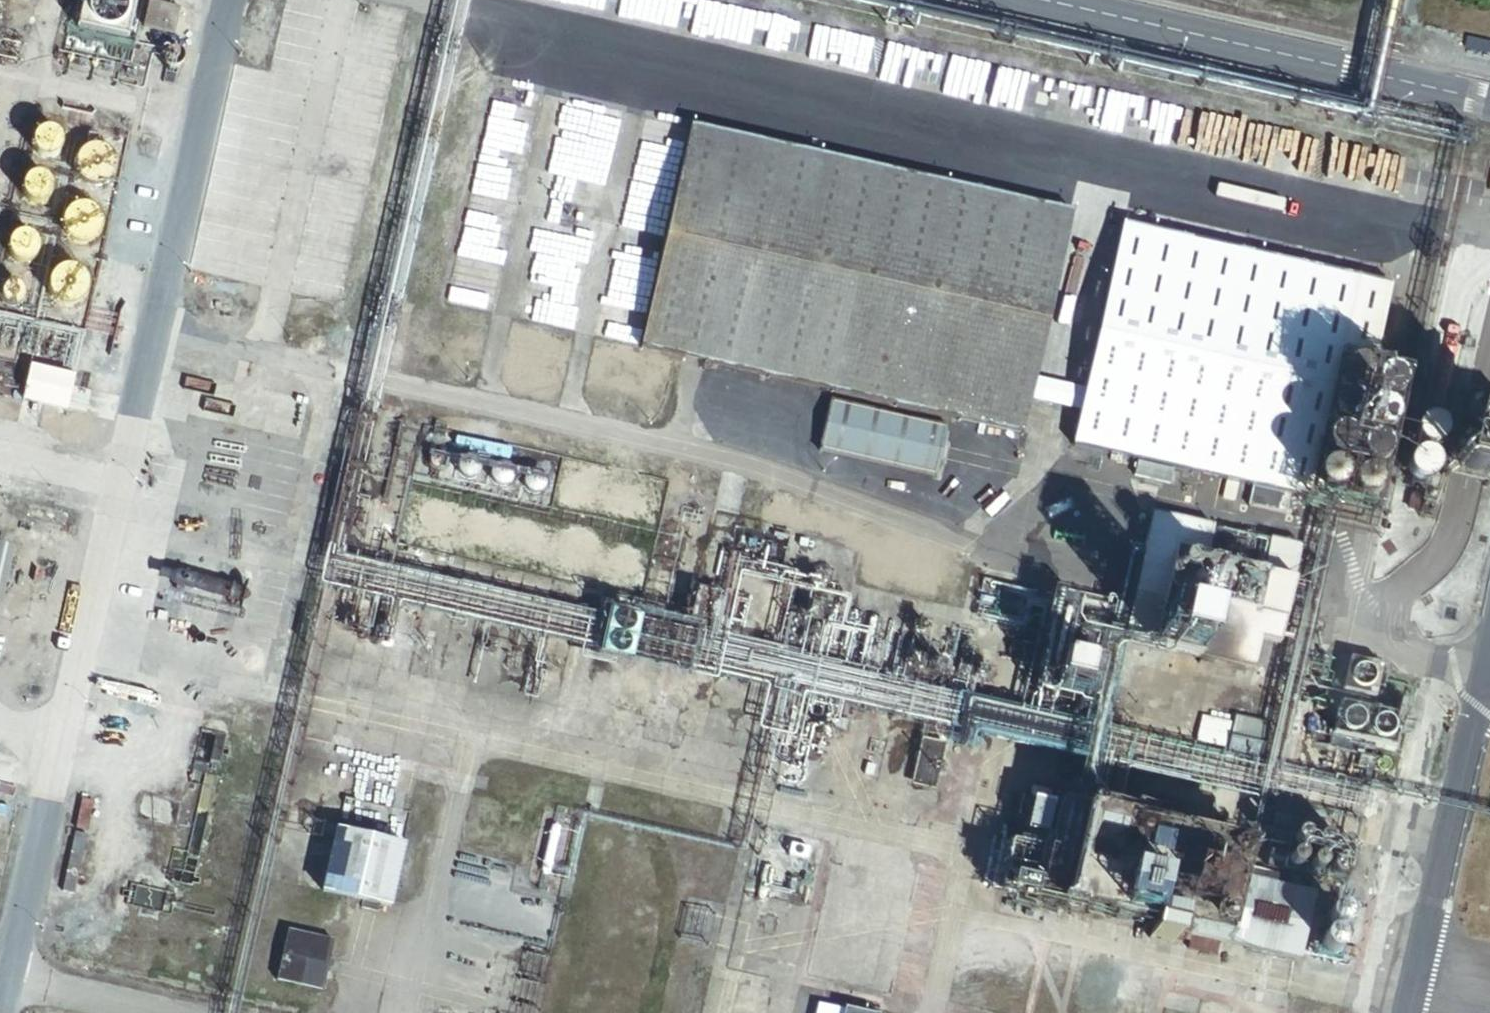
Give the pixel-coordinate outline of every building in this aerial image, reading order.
[(135,0),(81,0),(73,32),(125,44),(135,0)] [(154,0),(147,0),(142,25),(174,32),(181,6),(154,0)] [(60,144),(61,141),(61,137),(61,133),(59,130),(57,127),(54,124),(50,123),(46,123),(43,123),(39,125),(36,127),(34,130),(32,133),(31,136),(32,140),(33,144),(35,147),(37,150),(41,151),(44,152),(48,152),(52,152),(55,150),(58,147),(60,144)] [(1021,432),(1029,397),(1034,376),(1071,208),(688,124),(639,347),(1021,432)] [(115,168),(116,163),(117,158),(116,153),(114,149),(111,145),(106,142),(102,140),(97,139),(92,140),(87,142),(83,145),(80,149),(78,153),(77,158),(77,163),(78,168),(81,172),(85,176),(89,178),(94,179),(99,179),(104,178),(108,176),(112,173),(115,168)] [(50,193),(51,189),(52,186),(51,182),(49,178),(47,175),(44,173),(41,172),(37,171),(33,172),(29,173),(26,175),(24,178),(22,182),(22,185),(22,189),(23,192),(25,196),(28,198),(31,200),(35,201),(38,201),(42,200),(46,198),(48,196),(50,193)] [(100,226),(102,221),(102,216),(101,211),(99,206),(96,202),(92,199),(87,197),(82,197),(77,197),(72,199),(68,202),(65,206),(63,210),(62,215),(62,220),(64,226),(66,229),(70,233),(74,235),(79,237),(85,237),(89,235),(94,233),(98,230),(100,226)] [(1388,279),(1119,219),(1082,386),(1078,408),(1069,445),(1252,485),(1248,502),(1286,510),(1290,493),(1338,504),(1388,279)] [(36,251),(37,247),(37,244),(37,240),(35,237),(33,234),(30,232),(26,230),(22,230),(19,230),(15,232),(12,234),(10,236),(8,240),(7,244),(8,247),(9,251),(11,254),(13,257),(17,258),(21,259),(24,259),(27,259),(31,257),(34,254),(36,251)] [(87,290),(89,285),(89,280),(88,275),(86,271),(83,266),(79,264),(74,262),(69,261),(64,262),(59,263),(55,266),(52,270),(50,275),(49,280),(49,285),(51,290),(53,294),(57,297),(61,300),(66,301),(71,301),(76,300),(81,297),(84,294),(87,290)] [(25,292),(25,289),(25,286),(23,283),(21,281),(19,279),(16,278),(13,277),(10,278),(7,279),(4,281),(2,283),(1,286),(0,289),(0,292),(1,295),(3,297),(5,299),(8,301),(11,302),(14,302),(17,301),(20,300),(22,298),(24,295),(25,292)] [(1395,392),(1397,388),(1397,384),(1396,381),(1395,377),(1392,375),(1390,372),(1386,371),(1382,370),(1378,371),(1375,372),(1372,374),(1369,377),(1368,380),(1367,384),(1367,388),(1369,392),(1370,395),(1373,397),(1376,399),(1380,400),(1384,400),(1388,399),(1391,397),(1394,395),(1395,392)] [(1029,397),(1078,408),(1082,386),(1034,376),(1029,397)] [(948,421),(831,395),(819,448),(937,474),(948,421)] [(1487,400),(1483,399),(1478,399),(1474,401),(1471,404),(1468,407),(1466,411),(1465,416),(1465,420),(1466,424),(1469,428),(1472,431),(1476,433),(1480,434),(1485,434),(1489,433),(1489,401),(1487,400)] [(1388,426),(1390,422),(1390,418),(1389,415),(1388,412),(1385,409),(1382,406),(1379,405),(1375,405),(1371,405),(1368,406),(1365,408),(1362,411),(1361,415),(1360,419),(1360,422),(1362,426),(1363,429),(1366,431),(1369,433),(1373,434),(1377,434),(1381,433),(1384,432),(1387,429),(1388,426)] [(1444,438),(1445,434),(1446,430),(1445,427),(1443,423),(1441,420),(1438,418),(1435,417),(1431,416),(1427,417),(1424,418),(1421,420),(1418,423),(1417,427),(1416,431),(1416,434),(1417,437),(1419,441),(1422,443),(1425,445),(1429,446),(1433,446),(1436,445),(1439,443),(1442,441),(1444,438)] [(1380,461),(1382,457),(1382,453),(1381,450),(1380,446),(1378,444),(1374,441),(1371,440),(1367,439),(1364,440),(1360,441),(1357,443),(1355,446),(1353,449),(1352,453),(1352,457),(1354,461),(1355,463),(1358,466),(1362,468),(1365,469),(1369,469),(1373,468),(1376,466),(1379,464),(1380,461)] [(1489,447),(1486,444),(1482,441),(1478,440),(1474,439),(1469,439),(1465,441),(1462,444),(1459,447),(1457,451),(1456,456),(1456,460),(1457,464),(1460,468),(1463,471),(1467,473),(1472,474),(1476,474),(1480,473),(1484,471),(1487,468),(1489,465),(1489,464),(1489,450),(1489,447)] [(1436,473),(1437,470),(1438,466),(1437,462),(1436,459),(1433,456),(1430,454),(1427,452),(1423,452),(1419,452),(1416,454),(1413,456),(1410,459),(1409,462),(1408,466),(1408,469),(1409,473),(1411,476),(1414,479),(1417,481),(1421,481),(1425,481),(1428,481),(1431,479),(1434,476),(1436,473)] [(448,467),(449,464),(449,461),(448,458),(446,455),(443,454),(439,454),(436,455),(434,457),(432,459),(432,463),(432,466),(434,468),(437,470),(440,471),(443,471),(446,469),(448,467)] [(482,472),(482,468),(481,465),(480,462),(478,460),(475,458),(472,457),(470,457),(466,457),(463,458),(461,460),(459,463),(458,465),(457,468),(457,471),(458,474),(460,477),(462,479),(465,481),(468,482),(471,482),(474,481),(477,479),(479,477),(481,475),(482,472)] [(515,481),(515,477),(515,474),(513,471),(511,469),(509,467),(506,466),(503,466),(500,466),(497,467),(494,469),(492,471),(491,474),(490,477),(490,480),(491,483),(493,486),(495,488),(498,490),(501,491),(504,491),(507,490),(510,488),(512,486),(514,483),(515,481)] [(549,486),(549,483),(548,480),(547,477),(545,475),(543,473),(540,472),(537,471),(534,472),(531,473),(528,475),(526,477),(525,480),(524,483),(524,486),(525,489),(527,492),(529,494),(532,495),(535,496),(538,496),(541,495),(544,494),(546,492),(548,489),(549,486)] [(1372,495),(1374,491),(1374,487),(1373,484),(1372,480),(1369,477),(1366,475),(1363,474),(1359,473),(1356,474),(1352,475),(1349,477),(1347,480),(1345,483),(1344,487),(1344,491),(1345,494),(1347,497),(1350,500),(1353,502),(1357,503),(1361,503),(1364,502),(1368,500),(1371,497),(1372,495)] [(638,503),(637,499),(635,495),(633,492),(629,490),(625,488),(621,488),(617,488),(613,490),(610,492),(607,495),(606,499),(605,503),(605,507),(606,511),(608,515),(611,518),(615,519),(619,521),(623,521),(627,520),(631,517),(634,515),(636,511),(637,507),(638,503)] [(451,525),(452,522),(452,518),(452,514),(450,511),(448,508),(445,506),(441,504),(437,504),(434,504),(430,506),(427,508),(425,511),(423,514),(422,518),(423,521),(424,525),(426,528),(429,531),(432,533),(435,534),(439,534),(443,533),(446,531),(449,529),(451,525)] [(1215,523),(1154,508),(1124,634),(1255,665),(1261,637),(1279,641),(1303,543),(1271,535),(1263,571),(1207,558),(1215,523)] [(16,545),(0,541),(0,603),(2,603),(16,545)] [(1090,661),(1065,654),(1059,678),(1084,684),(1090,661)] [(1383,662),(1351,654),(1343,686),(1375,694),(1383,662)] [(1399,713),(1339,699),(1332,730),(1392,744),(1399,713)] [(1172,942),(1174,931),(1294,959),(1310,891),(1242,875),(1248,846),(1177,829),(1183,802),(1132,790),(1125,818),(1081,808),(1059,905),(1147,925),(1144,935),(1172,942)] [(1050,801),(1031,796),(1023,829),(1043,834),(1050,801)] [(402,843),(333,827),(318,890),(387,906),(402,843)] [(1308,845),(1308,841),(1308,838),(1306,836),(1303,834),(1300,833),(1297,834),(1294,835),(1292,838),(1291,841),(1292,844),(1293,847),(1295,849),(1298,850),(1301,850),(1304,849),(1306,847),(1308,845)] [(1328,850),(1328,847),(1327,844),(1325,842),(1323,840),(1320,839),(1317,840),(1314,841),(1312,844),(1311,847),(1311,850),(1312,853),(1315,855),(1318,856),(1321,856),(1324,855),(1326,853),(1328,850)] [(1347,855),(1347,852),(1346,849),(1344,846),(1342,844),(1339,844),(1336,844),(1333,846),(1331,848),(1330,851),(1330,854),(1332,857),(1334,859),(1337,860),(1340,861),(1343,860),(1345,858),(1347,855)] [(1302,865),(1303,862),(1302,859),(1300,856),(1298,855),(1294,854),(1291,854),(1289,856),(1287,858),(1286,861),(1286,865),(1287,867),(1290,870),(1292,871),(1296,871),(1299,870),(1301,868),(1302,865)] [(1322,871),(1323,868),(1322,864),(1320,862),(1318,860),(1315,859),(1312,859),(1309,861),(1307,863),(1306,866),(1306,869),(1307,872),(1309,874),(1312,876),(1315,876),(1318,875),(1321,873),(1322,871)] [(1342,876),(1342,873),(1342,870),(1340,867),(1337,865),(1334,864),(1331,865),(1328,866),(1326,869),(1325,872),(1326,875),(1327,878),(1329,880),(1332,881),(1335,881),(1338,881),(1340,879),(1342,876)] [(1049,885),(1050,881),(1049,879),(1048,876),(1046,873),(1043,871),(1041,870),(1037,870),(1034,870),(1031,871),(1029,873),(1027,876),(1025,878),(1025,881),(1025,884),(1026,887),(1027,890),(1030,892),(1032,894),(1035,895),(1039,895),(1042,894),(1044,892),(1047,890),(1048,888),(1049,885)] [(1341,904),(1317,899),(1303,956),(1346,967),(1351,948),(1332,944),(1341,904)] [(331,939),(285,928),(273,977),(319,988),(331,939)] [(879,1012),(845,1004),(843,1012),(879,1012)]
